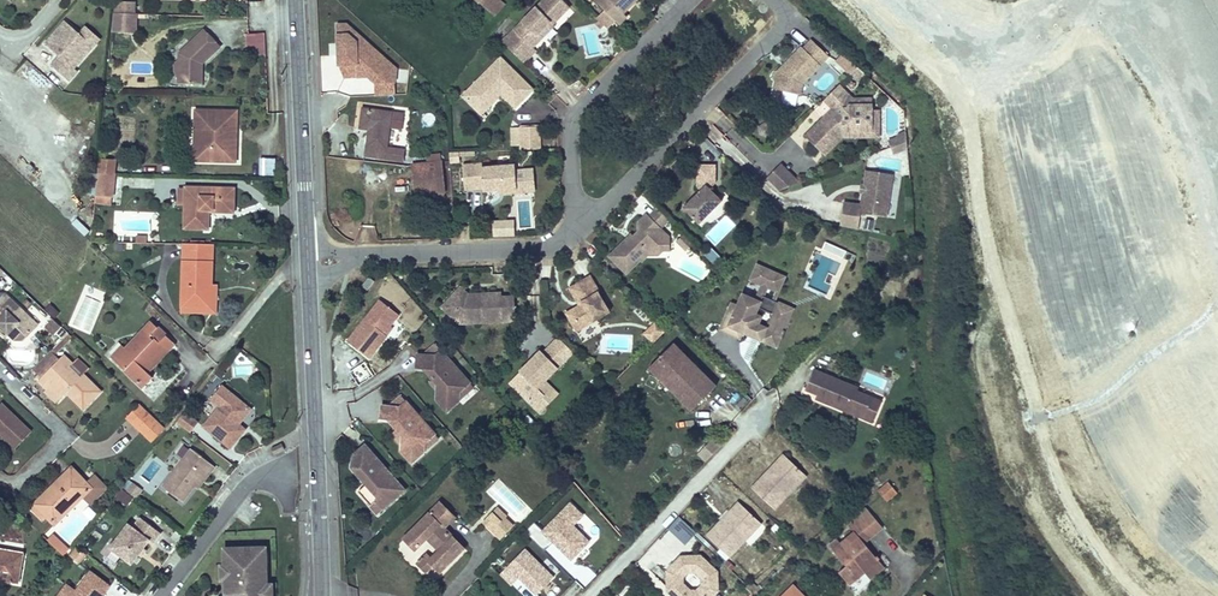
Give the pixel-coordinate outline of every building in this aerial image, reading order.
[(494,16),(504,5),(500,0),(476,0),(494,16)] [(559,0),(543,0),(501,43),(523,64),(535,52),(531,48),(530,47),(541,36),(539,33),(548,23),(550,25),(567,8),(559,0)] [(603,10),(614,21),(617,24),(625,17),(622,13),(632,3),(630,1),(631,0),(593,0),(603,10)] [(115,3),(115,13),(134,14),(134,3),(115,3)] [(614,21),(603,10),(599,14),(610,25),(614,21)] [(134,14),(115,13),(113,33),(136,33),(136,14),(134,14)] [(599,14),(595,17),(597,20),(603,25),(606,28),(610,25),(599,14)] [(603,25),(597,20),(593,24),(599,29),(603,25)] [(81,36),(66,23),(46,46),(56,55),(58,53),(63,57),(61,59),(53,68),(69,83),(78,73),(74,71),(94,48),(81,36)] [(530,47),(531,48),(552,27),(550,25),(548,23),(539,33),(541,36),(530,47)] [(375,97),(395,96),(396,70),(363,40),(348,25),(336,26),(338,70),(348,79),(367,79),(374,87),(375,97)] [(1077,33),(1081,41),(1092,34),(1087,27),(1077,33)] [(100,42),(87,30),(81,36),(94,48),(100,42)] [(220,47),(204,30),(179,54),(178,60),(183,64),(182,72),(178,76),(178,84),(201,85),(202,64),(220,47)] [(266,55),(265,32),(250,31),(246,31),(247,56),(266,55)] [(774,75),(773,81),(775,84),(781,92),(800,96),(801,88),(828,59),(811,43),(803,52),(801,50),(787,65),(790,69),(784,75),(779,74),(774,75)] [(846,52),(838,60),(857,79),(865,71),(846,52)] [(517,106),(533,89),(501,56),(461,96),(478,112),(500,90),(517,106)] [(174,72),(178,76),(182,72),(183,64),(178,60),(174,64),(174,72)] [(779,74),(784,75),(790,69),(787,65),(779,74)] [(848,104),(848,98),(847,94),(838,85),(823,100),(831,108),(807,133),(822,148),(833,137),(835,139),(841,132),(842,132),(845,132),(845,133),(854,133),(853,129),(871,129),(871,109),(871,104),(848,104)] [(517,106),(500,90),(478,112),(481,115),(500,95),(514,109),(517,106)] [(403,113),(391,112),(362,108),(360,128),(368,129),(366,147),(377,149),(375,158),(385,159),(386,148),(389,127),(401,128),(403,113)] [(878,136),(878,109),(871,109),(871,129),(853,129),(854,133),(845,133),(845,132),(842,132),(841,132),(835,139),(833,137),(822,148),(807,133),(805,135),(824,154),(842,136),(878,136)] [(236,133),(236,111),(196,111),(195,131),(198,131),(198,149),(207,150),(207,161),(235,162),(235,150),(229,149),(230,137),(227,136),(227,133),(236,133)] [(521,150),(540,149),(539,126),(520,127),(521,150)] [(195,161),(207,161),(207,150),(198,149),(198,131),(195,131),(195,161)] [(229,149),(235,150),(236,133),(227,133),(227,136),(230,137),(229,149)] [(907,141),(906,134),(890,140),(892,147),(907,141)] [(895,153),(908,148),(907,141),(892,147),(895,153)] [(366,147),(365,156),(375,158),(377,149),(366,147)] [(386,148),(385,159),(403,162),(404,151),(386,148)] [(457,154),(449,155),(450,166),(458,165),(457,154)] [(435,163),(413,165),(417,195),(439,193),(435,163)] [(515,165),(482,167),(482,164),(462,165),(464,190),(483,188),(484,192),(499,191),(517,190),(515,171),(515,165)] [(801,182),(783,164),(777,170),(793,185),(801,182)] [(715,183),(715,165),(697,165),(697,187),(701,191),(683,209),(699,225),(722,201),(710,189),(715,183)] [(892,173),(866,169),(861,203),(844,200),(840,223),(858,225),(860,212),(886,216),(892,173)] [(526,192),(524,170),(515,171),(517,190),(499,191),(499,194),(526,192)] [(793,185),(777,170),(769,178),(780,190),(793,185)] [(84,195),(96,196),(96,195),(98,174),(87,173),(84,195)] [(98,174),(96,195),(113,197),(115,173),(98,173),(98,174)] [(185,187),(184,228),(207,229),(208,211),(233,212),(234,189),(185,187)] [(96,196),(95,203),(112,205),(113,197),(96,195),(96,196)] [(639,231),(635,236),(630,240),(627,238),(610,256),(628,273),(641,259),(641,258),(640,257),(648,249),(662,249),(669,249),(669,235),(661,227),(669,218),(658,207),(649,216),(647,214),(639,222),(639,231)] [(83,235),(90,229),(77,216),(71,222),(83,235)] [(514,222),(493,223),(494,239),(514,238),(514,222)] [(694,242),(684,233),(678,239),(687,249),(694,242)] [(184,245),(182,307),(205,308),(206,285),(211,285),(212,245),(184,245)] [(716,264),(723,255),(712,246),(705,255),(716,264)] [(662,249),(648,249),(640,257),(641,258),(641,259),(642,260),(649,253),(660,253),(662,249)] [(785,278),(758,266),(752,280),(761,285),(754,300),(745,296),(740,307),(731,304),(720,330),(740,339),(743,333),(751,336),(753,332),(763,336),(761,341),(777,348),(788,321),(779,317),(784,306),(774,302),(764,297),(769,286),(780,291),(785,278)] [(601,292),(591,275),(573,286),(583,303),(580,305),(569,311),(574,320),(571,321),(577,332),(611,312),(600,292),(601,292)] [(368,290),(374,281),(368,278),(362,286),(368,290)] [(205,308),(182,307),(182,312),(215,313),(216,285),(211,285),(206,285),(205,308)] [(580,305),(583,303),(573,286),(570,287),(580,305)] [(503,297),(502,293),(474,294),(474,298),(470,299),(470,294),(462,287),(446,304),(454,312),(463,311),(464,324),(517,321),(515,297),(503,297)] [(6,294),(0,295),(0,324),(10,334),(16,340),(26,340),(39,327),(6,294)] [(380,300),(347,341),(368,358),(386,336),(383,333),(398,315),(380,300)] [(463,311),(454,312),(446,304),(443,308),(460,323),(464,324),(463,311)] [(789,321),(793,310),(784,306),(779,317),(788,321),(789,321)] [(52,334),(61,324),(51,316),(43,327),(52,334)] [(122,352),(120,349),(112,357),(143,388),(152,378),(148,373),(143,368),(163,347),(168,352),(175,344),(152,321),(126,349),(122,352)] [(0,324),(0,330),(8,337),(10,334),(0,324)] [(652,345),(664,332),(655,324),(643,336),(652,345)] [(761,341),(763,336),(753,332),(751,336),(761,341)] [(559,338),(552,345),(567,360),(574,353),(559,338)] [(435,344),(423,355),(434,357),(441,351),(435,344)] [(547,380),(567,360),(552,345),(544,353),(542,351),(535,358),(537,360),(534,363),(532,361),(521,372),(525,375),(514,385),(536,406),(546,395),(539,388),(547,380)] [(673,345),(648,370),(691,411),(716,386),(673,345)] [(143,368),(148,373),(168,352),(163,347),(143,368)] [(52,350),(33,369),(42,377),(60,358),(52,350)] [(416,354),(414,367),(423,369),(436,384),(436,400),(447,412),(458,401),(459,393),(470,383),(441,351),(434,357),(423,355),(416,354)] [(60,358),(42,377),(38,381),(47,389),(44,391),(56,403),(67,393),(83,409),(100,392),(84,375),(80,378),(69,366),(72,363),(64,355),(60,358)] [(814,370),(806,390),(818,395),(816,399),(836,407),(837,404),(842,406),(841,409),(864,419),(873,398),(858,392),(859,388),(814,370)] [(560,393),(547,380),(539,388),(546,395),(536,406),(541,412),(560,393)] [(459,393),(458,401),(474,388),(470,383),(459,393)] [(220,407),(204,427),(231,448),(246,429),(239,424),(251,409),(222,386),(211,399),(220,407)] [(399,395),(387,405),(398,407),(405,401),(399,395)] [(882,401),(873,398),(864,419),(873,423),(882,401)] [(400,434),(401,450),(411,462),(423,451),(423,443),(434,434),(405,401),(398,407),(387,405),(381,404),(378,418),(387,419),(400,434)] [(2,403),(0,405),(0,432),(4,436),(17,448),(33,431),(2,403)] [(139,405),(127,418),(151,441),(163,429),(139,405)] [(185,409),(176,420),(191,432),(200,420),(185,409)] [(434,434),(423,443),(423,451),(438,438),(434,434)] [(17,448),(4,436),(1,439),(14,451),(17,448)] [(707,461),(719,448),(712,441),(700,454),(707,461)] [(274,454),(285,449),(282,444),(272,448),(274,454)] [(365,484),(357,492),(370,506),(375,501),(383,509),(404,490),(364,445),(352,455),(350,468),(365,484)] [(215,467),(192,449),(175,472),(163,487),(183,502),(195,487),(192,485),(195,481),(198,483),(204,474),(208,477),(215,467)] [(768,475),(766,473),(752,488),(774,510),(806,477),(784,455),(777,462),(779,465),(768,475)] [(777,462),(766,473),(768,475),(779,465),(777,462)] [(54,525),(74,505),(91,489),(86,483),(71,468),(34,504),(54,525)] [(198,489),(208,477),(204,474),(198,483),(195,481),(192,485),(195,487),(198,489)] [(91,489),(74,505),(81,513),(106,489),(94,476),(86,483),(91,489)] [(131,481),(125,488),(139,499),(145,491),(131,481)] [(889,483),(879,492),(887,502),(897,493),(889,483)] [(131,497),(121,489),(116,496),(127,504),(131,497)] [(721,515),(730,503),(718,494),(709,506),(721,515)] [(545,548),(554,539),(573,558),(592,539),(576,523),(585,514),(571,500),(562,509),(543,528),(536,521),(528,530),(534,537),(545,548)] [(375,501),(370,506),(377,514),(383,509),(375,501)] [(721,520),(706,535),(729,557),(761,524),(739,502),(731,509),(733,512),(723,522),(721,520)] [(440,503),(404,539),(415,550),(426,538),(439,551),(431,559),(427,554),(418,564),(425,572),(433,565),(440,572),(464,548),(444,528),(455,517),(440,503)] [(493,512),(502,521),(505,519),(507,517),(497,507),(493,512)] [(864,573),(862,570),(876,558),(864,543),(882,528),(866,508),(847,524),(855,533),(841,544),(837,539),(829,547),(846,567),(838,573),(848,586),(864,573)] [(733,512),(731,509),(721,520),(723,522),(733,512)] [(483,521),(501,539),(513,527),(505,519),(502,521),(493,512),(483,521)] [(111,548),(132,564),(139,555),(144,549),(150,541),(153,544),(161,533),(141,518),(133,528),(129,525),(111,548)] [(54,532),(47,539),(63,553),(69,546),(54,532)] [(79,562),(87,554),(78,545),(70,554),(79,562)] [(556,575),(527,547),(509,564),(500,574),(512,585),(521,576),(538,593),(556,575)] [(224,549),(225,566),(225,568),(229,568),(229,578),(225,578),(225,580),(226,595),(244,594),(244,595),(267,595),(267,585),(266,566),(262,566),(261,550),(261,548),(224,549)] [(18,584),(23,554),(1,550),(1,553),(0,553),(0,580),(18,584)] [(716,594),(718,592),(717,572),(701,556),(681,557),(667,571),(668,591),(673,595),(718,595),(716,594)] [(876,558),(862,570),(864,573),(870,579),(884,567),(876,558)] [(110,587),(92,573),(77,592),(75,591),(71,595),(103,595),(110,587)] [(75,591),(68,585),(60,595),(71,595),(75,591)]
